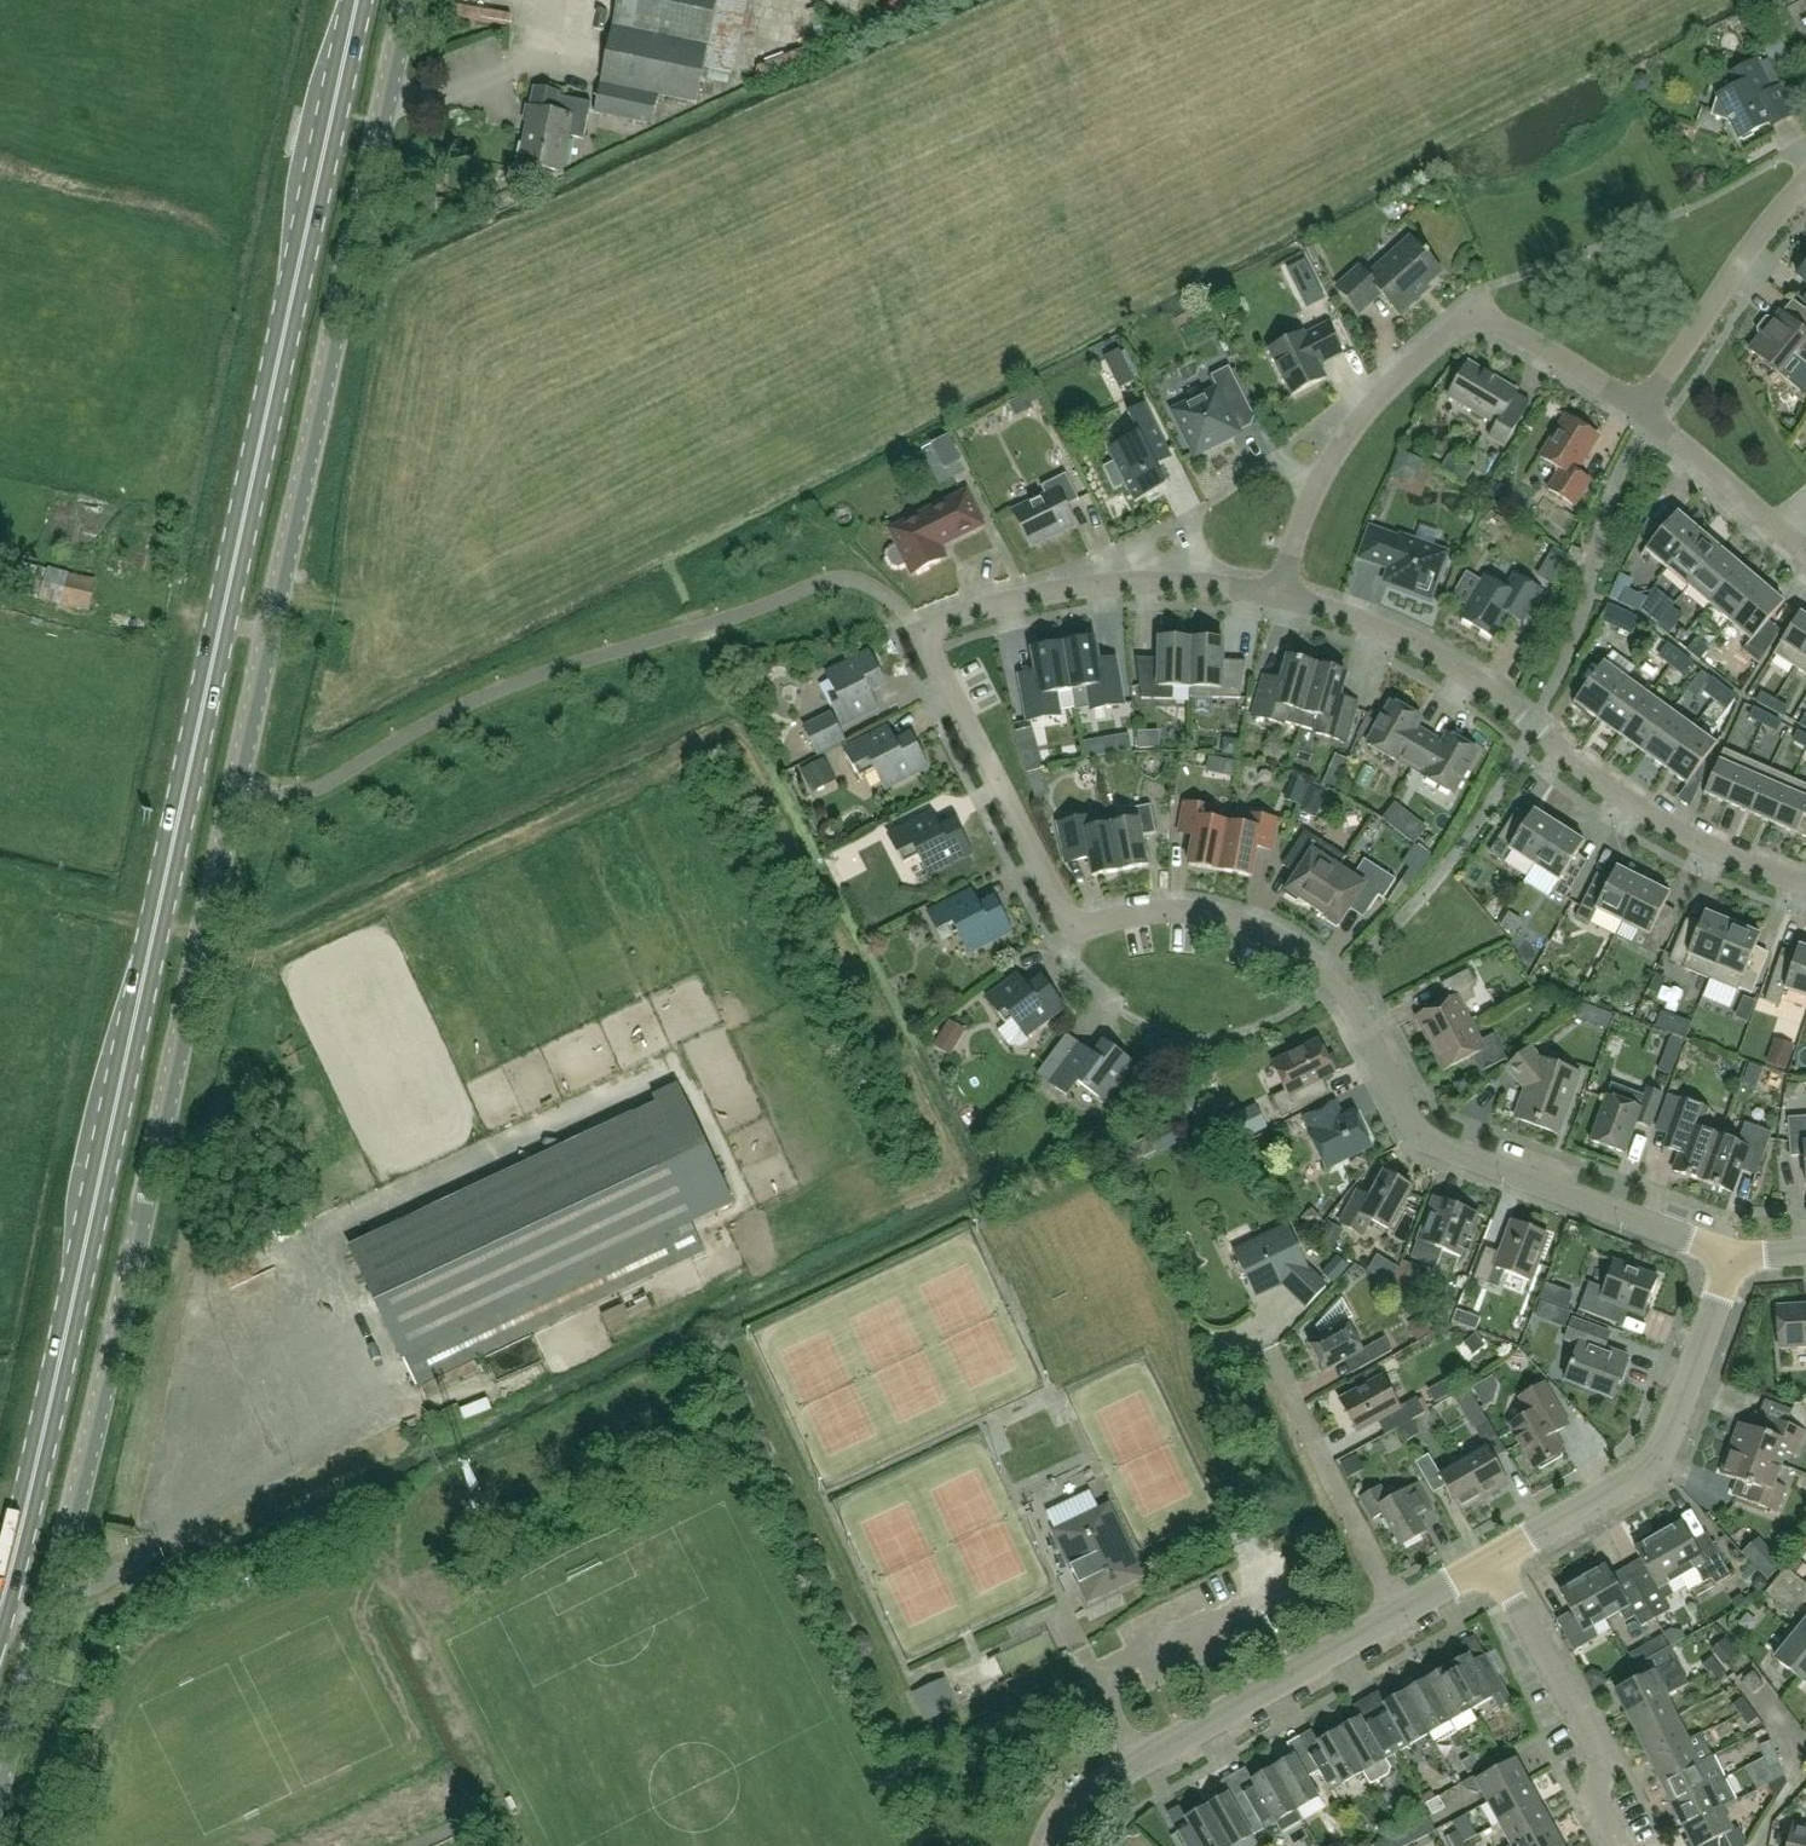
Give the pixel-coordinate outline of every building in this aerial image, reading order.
[(719,0),(619,0),(595,113),(652,125),(659,95),(696,103),(704,69),(719,0)] [(1733,88),(1718,96),(1720,100),(1716,114),(1729,118),(1740,139),(1770,123),(1756,97),(1772,89),(1757,60),(1726,75),(1733,88)] [(528,106),(525,121),(532,123),(530,132),(527,131),(524,145),(521,144),(517,162),(521,163),(520,164),(562,172),(570,136),(584,139),(592,103),(563,97),(564,93),(536,87),(532,107),(528,106)] [(429,200),(430,219),(445,219),(445,200),(429,200)] [(1400,314),(1428,288),(1426,286),(1441,272),(1411,237),(1368,276),(1360,267),(1337,287),(1360,312),(1381,293),(1400,314)] [(1798,276),(1805,283),(1805,266),(1798,276)] [(1805,364),(1805,320),(1800,328),(1780,312),(1774,319),(1771,316),(1766,316),(1757,328),(1757,332),(1761,335),(1749,349),(1778,373),(1793,354),(1805,364)] [(1292,395),(1326,378),(1320,365),(1343,353),(1328,323),(1305,335),(1304,332),(1269,350),(1292,395)] [(1517,391),(1468,362),(1448,396),(1497,424),(1490,437),(1504,445),(1519,420),(1505,412),(1517,391)] [(1252,412),(1229,366),(1211,375),(1217,388),(1172,410),(1195,456),(1233,437),(1233,438),(1235,437),(1238,426),(1236,420),(1252,412)] [(1116,486),(1125,481),(1135,502),(1167,487),(1153,460),(1169,453),(1144,404),(1128,412),(1136,429),(1128,433),(1131,438),(1108,449),(1116,464),(1108,468),(1116,486)] [(1574,505),(1591,480),(1576,471),(1598,436),(1567,416),(1541,457),(1556,466),(1558,474),(1548,489),(1574,505)] [(952,439),(927,448),(936,472),(961,463),(952,439)] [(1031,547),(1075,525),(1066,506),(1079,499),(1066,473),(1041,486),(1046,494),(1013,510),(1031,547)] [(888,556),(892,565),(899,567),(907,563),(912,573),(945,557),(939,546),(983,524),(967,492),(891,529),(899,546),(890,550),(888,556)] [(53,503),(52,536),(82,537),(83,504),(53,503)] [(1668,568),(1699,531),(1677,513),(1646,550),(1668,568)] [(1657,525),(1651,520),(1648,518),(1641,531),(1643,533),(1647,536),(1657,525)] [(1387,580),(1430,596),(1445,553),(1402,537),(1401,539),(1371,528),(1361,557),(1391,568),(1387,580)] [(1689,586),(1720,549),(1699,531),(1668,568),(1689,586)] [(1567,558),(1578,563),(1583,551),(1571,547),(1567,558)] [(1720,549),(1689,586),(1710,604),(1741,567),(1720,549)] [(68,572),(48,567),(48,569),(25,564),(21,579),(20,578),(17,593),(39,598),(39,600),(62,605),(62,604),(90,611),(97,581),(68,574),(68,572)] [(1741,567),(1710,604),(1723,615),(1717,622),(1717,627),(1722,631),(1731,622),(1762,585),(1741,567)] [(1486,577),(1461,618),(1493,637),(1511,607),(1526,616),(1542,590),(1515,574),(1506,589),(1486,577)] [(1769,621),(1784,603),(1762,585),(1731,622),(1752,639),(1743,650),(1759,664),(1780,631),(1769,621)] [(1620,602),(1634,608),(1640,595),(1626,589),(1620,602)] [(1654,605),(1645,616),(1656,625),(1665,614),(1654,605)] [(1631,615),(1617,608),(1611,622),(1625,628),(1631,615)] [(1805,651),(1805,617),(1800,613),(1774,654),(1796,668),(1805,651)] [(1668,635),(1677,623),(1665,614),(1656,625),(1668,635)] [(1099,661),(1095,638),(1064,644),(1072,690),(1076,713),(1091,710),(1124,704),(1115,658),(1099,661)] [(1141,698),(1172,699),(1173,687),(1190,687),(1192,639),(1160,638),(1160,658),(1137,658),(1136,658),(1141,698)] [(1240,698),(1246,661),(1222,660),(1223,640),(1192,639),(1190,687),(1190,697),(1240,698)] [(1700,659),(1709,648),(1697,639),(1688,650),(1700,659)] [(1028,721),(1060,715),(1056,692),(1072,690),(1064,644),(1032,649),(1036,672),(1020,674),(1028,721)] [(1669,644),(1660,655),(1672,665),(1680,653),(1669,644)] [(1636,667),(1614,651),(1605,664),(1603,663),(1575,702),(1598,719),(1626,680),(1636,667)] [(1796,668),(1805,674),(1805,651),(1796,668)] [(842,704),(834,708),(843,725),(878,708),(870,692),(885,684),(869,652),(826,673),(842,704)] [(1683,674),(1692,662),(1680,653),(1672,665),(1683,674)] [(1284,724),(1284,722),(1300,726),(1318,665),(1288,657),(1282,680),(1263,675),(1252,715),(1284,724)] [(1340,696),(1347,673),(1318,665),(1300,726),(1316,731),(1315,733),(1347,742),(1359,702),(1340,696)] [(1712,678),(1703,689),(1715,699),(1724,687),(1712,678)] [(1620,735),(1648,696),(1626,680),(1598,719),(1620,735)] [(1727,708),(1736,697),(1724,687),(1715,699),(1727,708)] [(1762,693),(1755,705),(1769,712),(1775,700),(1762,693)] [(1642,751),(1671,712),(1648,696),(1620,735),(1642,751)] [(1782,719),(1788,707),(1775,700),(1769,712),(1782,719)] [(1421,719),(1392,702),(1367,744),(1397,761),(1398,759),(1412,767),(1430,735),(1417,728),(1421,719)] [(1754,708),(1748,720),(1761,727),(1767,715),(1754,708)] [(1671,712),(1642,751),(1665,768),(1693,728),(1671,712)] [(844,740),(831,714),(805,727),(818,753),(844,740)] [(1774,734),(1781,723),(1767,715),(1761,727),(1774,734)] [(928,767),(911,735),(896,742),(888,727),(845,749),(859,778),(875,769),(885,789),(928,767)] [(1693,728),(1665,768),(1688,784),(1693,776),(1704,762),(1716,745),(1693,728)] [(1791,743),(1805,750),(1805,748),(1805,736),(1797,731),(1791,743)] [(1424,776),(1454,794),(1478,752),(1448,734),(1443,743),(1430,735),(1412,767),(1425,774),(1424,776)] [(1728,803),(1747,759),(1724,749),(1705,793),(1728,803)] [(1747,759),(1728,803),(1751,813),(1770,769),(1747,759)] [(1693,776),(1701,782),(1709,765),(1704,762),(1693,776)] [(799,808),(836,787),(823,764),(786,784),(799,808)] [(1774,823),(1793,779),(1770,769),(1751,813),(1774,823)] [(1805,810),(1805,784),(1793,779),(1774,823),(1797,833),(1805,810)] [(1316,818),(1328,789),(1310,781),(1299,811),(1316,818)] [(1195,836),(1189,865),(1220,870),(1229,823),(1211,819),(1213,807),(1185,802),(1179,833),(1195,836)] [(1123,810),(1125,821),(1111,824),(1121,871),(1148,865),(1143,836),(1156,833),(1151,805),(1123,810)] [(1491,851),(1503,859),(1510,849),(1535,865),(1561,823),(1535,809),(1529,821),(1514,813),(1491,851)] [(1797,833),(1805,837),(1805,810),(1797,833)] [(920,856),(929,875),(972,853),(955,821),(940,829),(932,813),(889,835),(904,864),(920,856)] [(1277,819),(1249,814),(1247,826),(1229,823),(1220,870),(1251,876),(1256,847),(1272,850),(1277,819)] [(1088,854),(1093,876),(1121,871),(1111,824),(1097,827),(1095,816),(1057,823),(1063,852),(1080,848),(1088,854)] [(1535,865),(1559,880),(1553,891),(1566,899),(1583,871),(1571,863),(1585,841),(1561,823),(1535,865)] [(1302,866),(1285,894),(1297,901),(1299,898),(1313,907),(1339,868),(1346,857),(1305,830),(1288,857),(1302,866)] [(1365,859),(1353,877),(1339,868),(1313,907),(1327,917),(1325,920),(1337,928),(1355,900),(1369,909),(1379,895),(1384,898),(1396,879),(1365,859)] [(1576,917),(1589,923),(1597,908),(1623,921),(1645,877),(1617,866),(1606,890),(1592,883),(1576,917)] [(1632,944),(1655,956),(1672,923),(1659,916),(1671,893),(1645,877),(1623,921),(1640,929),(1632,944)] [(972,891),(929,913),(937,930),(953,922),(969,953),(1012,931),(995,899),(980,906),(972,891)] [(1684,966),(1683,968),(1710,979),(1734,920),(1706,911),(1696,935),(1682,930),(1670,960),(1684,966)] [(1728,983),(1752,994),(1764,964),(1751,958),(1761,934),(1734,920),(1710,979),(1727,986),(1728,983)] [(1780,1005),(1785,989),(1805,996),(1805,946),(1799,944),(1791,969),(1777,965),(1766,1000),(1780,1005)] [(1429,1044),(1472,1022),(1463,1004),(1476,997),(1471,989),(1477,986),(1469,969),(1441,983),(1449,999),(1416,1016),(1429,1044)] [(1018,975),(987,999),(1006,1024),(1013,1019),(1026,1036),(1064,1007),(1042,978),(1029,989),(1018,975)] [(1756,1001),(1743,996),(1735,1017),(1747,1022),(1756,1001)] [(1687,1043),(1691,1027),(1660,1019),(1656,1035),(1687,1043)] [(1472,1022),(1429,1044),(1443,1071),(1472,1056),(1481,1072),(1507,1058),(1494,1033),(1481,1040),(1472,1022)] [(1067,1035),(1038,1074),(1067,1095),(1077,1081),(1105,1102),(1134,1064),(1105,1042),(1094,1055),(1067,1035)] [(1654,1076),(1672,1082),(1683,1047),(1666,1041),(1654,1076)] [(1335,1072),(1341,1069),(1334,1055),(1327,1058),(1320,1043),(1312,1048),(1310,1044),(1272,1063),(1286,1090),(1271,1097),(1282,1118),(1322,1098),(1314,1083),(1335,1073),(1335,1072)] [(1770,1045),(1766,1071),(1787,1074),(1791,1048),(1770,1045)] [(1558,1129),(1579,1071),(1540,1057),(1530,1046),(1506,1066),(1527,1091),(1519,1114),(1558,1129)] [(1805,1079),(1805,1060),(1797,1058),(1793,1076),(1805,1079)] [(1763,1068),(1750,1064),(1743,1082),(1756,1087),(1763,1068)] [(1505,1098),(1516,1094),(1507,1071),(1496,1075),(1505,1098)] [(1607,1095),(1593,1135),(1590,1140),(1625,1153),(1632,1135),(1636,1122),(1650,1128),(1663,1094),(1647,1088),(1645,1094),(1612,1083),(1607,1095)] [(417,1385),(702,1252),(689,1224),(733,1203),(677,1085),(653,1096),(657,1104),(350,1248),(403,1358),(404,1357),(417,1385)] [(1657,1123),(1658,1123),(1686,1134),(1673,1170),(1703,1181),(1719,1137),(1701,1130),(1708,1109),(1668,1094),(1657,1123)] [(1326,1169),(1371,1146),(1354,1112),(1342,1118),(1334,1102),(1304,1117),(1312,1133),(1309,1135),(1326,1169)] [(1235,1141),(1265,1126),(1254,1104),(1224,1120),(1235,1141)] [(1788,1117),(1790,1156),(1804,1155),(1805,1179),(1805,1116),(1788,1117)] [(1719,1137),(1703,1181),(1732,1192),(1745,1155),(1761,1161),(1772,1132),(1745,1122),(1737,1143),(1719,1137)] [(1768,1170),(1766,1189),(1779,1190),(1781,1172),(1768,1170)] [(1371,1219),(1389,1229),(1412,1187),(1384,1172),(1371,1197),(1357,1190),(1340,1222),(1362,1234),(1371,1219)] [(1434,1196),(1417,1240),(1418,1240),(1411,1258),(1436,1267),(1443,1250),(1461,1257),(1478,1213),(1434,1196)] [(1505,1270),(1531,1280),(1548,1235),(1512,1221),(1500,1252),(1486,1246),(1474,1278),(1498,1287),(1505,1270)] [(1326,1286),(1308,1269),(1309,1269),(1288,1225),(1233,1252),(1254,1294),(1281,1281),(1307,1306),(1326,1286)] [(1348,1267),(1338,1257),(1322,1273),(1332,1283),(1348,1267)] [(1617,1304),(1644,1314),(1658,1277),(1614,1260),(1604,1287),(1589,1282),(1579,1309),(1610,1321),(1617,1304)] [(1391,1286),(1407,1294),(1417,1274),(1402,1266),(1391,1286)] [(1385,1337),(1362,1349),(1346,1320),(1353,1317),(1343,1298),(1316,1326),(1321,1334),(1308,1341),(1324,1371),(1353,1355),(1360,1368),(1392,1350),(1385,1337)] [(1777,1306),(1780,1348),(1805,1346),(1805,1304),(1777,1306)] [(1565,1380),(1612,1398),(1628,1356),(1604,1348),(1610,1333),(1573,1319),(1565,1339),(1578,1344),(1565,1380)] [(1392,1431),(1397,1428),(1409,1421),(1425,1412),(1417,1397),(1399,1407),(1383,1376),(1340,1399),(1357,1431),(1384,1416),(1392,1431)] [(1437,1381),(1431,1384),(1435,1393),(1440,1401),(1446,1398),(1453,1394),(1448,1386),(1444,1377),(1437,1381)] [(1535,1470),(1566,1451),(1556,1434),(1571,1426),(1563,1412),(1545,1382),(1519,1398),(1528,1414),(1509,1425),(1535,1470)] [(1739,1423),(1730,1447),(1781,1465),(1786,1452),(1797,1456),(1805,1430),(1787,1423),(1792,1409),(1766,1399),(1761,1411),(1756,1409),(1749,1426),(1739,1423)] [(1463,1461),(1485,1498),(1508,1484),(1493,1458),(1506,1451),(1488,1420),(1475,1427),(1486,1448),(1463,1461)] [(1730,1447),(1720,1474),(1738,1480),(1733,1495),(1747,1501),(1776,1512),(1785,1486),(1775,1482),(1781,1465),(1730,1447)] [(1485,1498),(1463,1461),(1440,1474),(1428,1454),(1415,1462),(1433,1493),(1446,1485),(1461,1511),(1485,1498)] [(1431,1509),(1417,1484),(1388,1500),(1380,1487),(1360,1498),(1372,1519),(1382,1513),(1401,1546),(1426,1531),(1418,1517),(1431,1509)] [(1055,1529),(1087,1602),(1142,1578),(1110,1505),(1055,1529)] [(1696,1550),(1681,1523),(1677,1525),(1674,1519),(1658,1528),(1661,1534),(1658,1536),(1681,1576),(1689,1590),(1711,1577),(1715,1584),(1731,1575),(1712,1542),(1696,1550)] [(1636,1585),(1656,1618),(1671,1609),(1665,1599),(1674,1594),(1668,1584),(1681,1576),(1658,1536),(1654,1538),(1651,1532),(1636,1541),(1639,1547),(1635,1549),(1651,1576),(1636,1585)] [(1782,1565),(1759,1539),(1744,1553),(1767,1579),(1782,1565)] [(1583,1579),(1606,1619),(1619,1611),(1625,1622),(1635,1616),(1641,1626),(1656,1618),(1636,1585),(1621,1594),(1606,1566),(1583,1579)] [(1786,1567),(1764,1593),(1792,1616),(1805,1600),(1805,1583),(1786,1567)] [(1606,1619),(1583,1579),(1560,1592),(1576,1620),(1561,1628),(1574,1651),(1598,1637),(1592,1627),(1606,1619)] [(1775,1659),(1805,1684),(1805,1621),(1775,1659)] [(1670,1646),(1661,1651),(1640,1662),(1646,1675),(1616,1690),(1627,1713),(1665,1696),(1687,1685),(1675,1661),(1677,1660),(1670,1646)] [(1448,1667),(1472,1709),(1492,1697),(1499,1709),(1512,1702),(1485,1655),(1473,1661),(1470,1655),(1448,1667)] [(1710,1675),(1720,1667),(1713,1657),(1702,1664),(1710,1675)] [(1478,1720),(1472,1709),(1448,1667),(1427,1680),(1457,1732),(1478,1720)] [(1720,1667),(1710,1675),(1718,1685),(1728,1678),(1720,1667)] [(1743,1679),(1753,1692),(1763,1685),(1753,1671),(1743,1679)] [(1405,1692),(1429,1733),(1435,1744),(1457,1732),(1427,1680),(1405,1692)] [(944,1713),(931,1684),(911,1693),(923,1721),(944,1713)] [(1429,1733),(1405,1692),(1383,1705),(1387,1711),(1376,1717),(1396,1752),(1429,1733)] [(1639,1736),(1676,1717),(1665,1696),(1627,1713),(1639,1736)] [(1739,1714),(1751,1708),(1743,1697),(1733,1705),(1739,1714)] [(1751,1708),(1739,1714),(1728,1720),(1734,1732),(1747,1725),(1748,1725),(1758,1718),(1751,1708)] [(1370,1784),(1388,1774),(1391,1768),(1386,1758),(1396,1752),(1376,1717),(1365,1724),(1361,1717),(1339,1730),(1363,1771),(1370,1784)] [(1650,1758),(1687,1740),(1676,1717),(1639,1736),(1650,1758)] [(1319,1771),(1318,1771),(1329,1791),(1363,1771),(1339,1730),(1317,1743),(1321,1749),(1310,1755),(1319,1771)] [(1687,1740),(1650,1758),(1661,1781),(1698,1763),(1692,1751),(1706,1744),(1701,1733),(1687,1740)] [(1765,1759),(1776,1753),(1771,1740),(1759,1745),(1765,1759)] [(1488,1762),(1481,1751),(1471,1756),(1478,1768),(1488,1762)] [(1776,1753),(1765,1759),(1769,1769),(1780,1764),(1776,1753)] [(1308,1777),(1318,1771),(1319,1771),(1310,1755),(1299,1762),(1295,1755),(1273,1768),(1297,1809),(1319,1797),(1308,1777)] [(1462,1762),(1468,1774),(1478,1768),(1471,1756),(1462,1762)] [(1461,1783),(1465,1790),(1476,1793),(1481,1791),(1487,1803),(1527,1781),(1515,1759),(1477,1780),(1474,1776),(1461,1783)] [(1672,1804),(1723,1778),(1719,1768),(1704,1775),(1698,1763),(1661,1781),(1672,1804)] [(1243,1793),(1264,1829),(1275,1822),(1281,1833),(1303,1820),(1297,1809),(1273,1768),(1251,1781),(1255,1787),(1243,1793)] [(1788,1783),(1785,1776),(1768,1784),(1775,1802),(1788,1783)] [(1723,1778),(1672,1804),(1683,1826),(1720,1808),(1734,1800),(1723,1778)] [(1499,1824),(1539,1802),(1527,1781),(1487,1803),(1499,1824)] [(1427,1803),(1436,1798),(1432,1792),(1423,1797),(1427,1803)] [(1243,1793),(1232,1800),(1229,1794),(1207,1806),(1230,1845),(1257,1845),(1258,1844),(1252,1835),(1264,1829),(1243,1793)] [(1445,1808),(1440,1797),(1439,1796),(1436,1798),(1427,1803),(1433,1815),(1445,1808)] [(1510,1845),(1550,1823),(1539,1802),(1499,1824),(1510,1845)] [(1207,1806),(1185,1819),(1188,1825),(1177,1832),(1185,1845),(1230,1845),(1207,1806)] [(1725,1834),(1732,1831),(1720,1808),(1683,1826),(1693,1845),(1730,1845),(1725,1834)] [(1510,1845),(1511,1845),(1558,1845),(1562,1844),(1550,1823),(1510,1845)] [(1804,1839),(1805,1830),(1805,1828),(1792,1825),(1789,1836),(1786,1845),(1805,1845),(1805,1840),(1804,1839)] [(1445,1838),(1450,1845),(1457,1845),(1464,1842),(1458,1831),(1445,1838)] [(1777,1844),(1786,1845),(1789,1836),(1780,1833),(1777,1844)]
